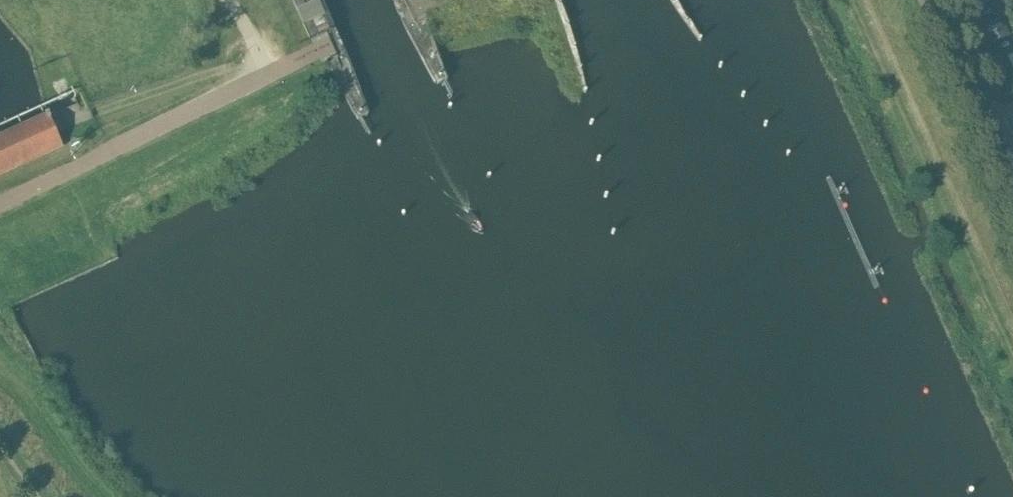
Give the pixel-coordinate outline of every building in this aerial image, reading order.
[(304,21),(325,12),(319,0),(310,0),(297,6),(304,21)] [(1008,34),(1000,18),(985,26),(992,42),(1008,34)] [(0,137),(0,175),(64,146),(50,115),(0,137)]
